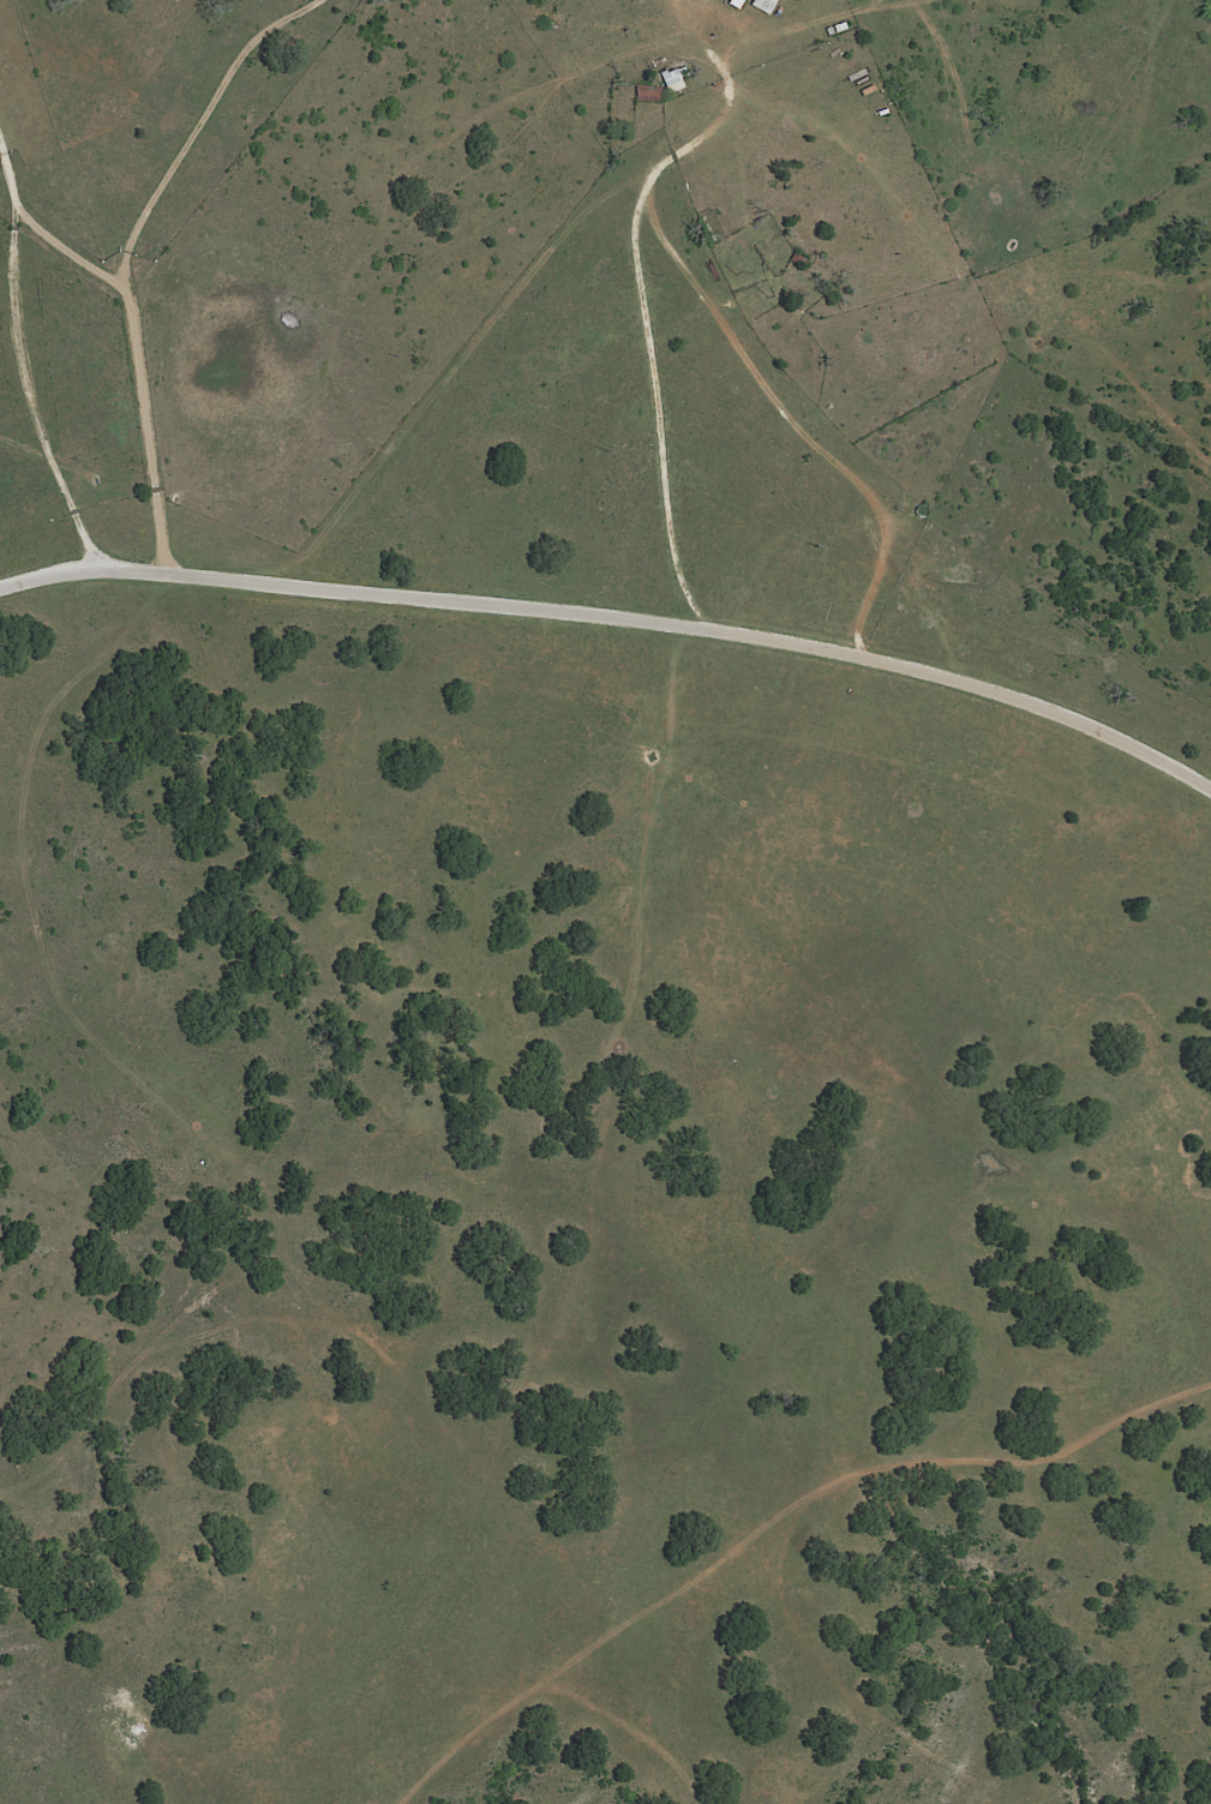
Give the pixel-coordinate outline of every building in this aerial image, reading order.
[(741,0),(727,0),(724,4),(736,10),(741,0)] [(773,0),(749,0),(746,6),(765,15),(773,0)] [(656,74),(663,94),(680,88),(673,67),(656,74)]
